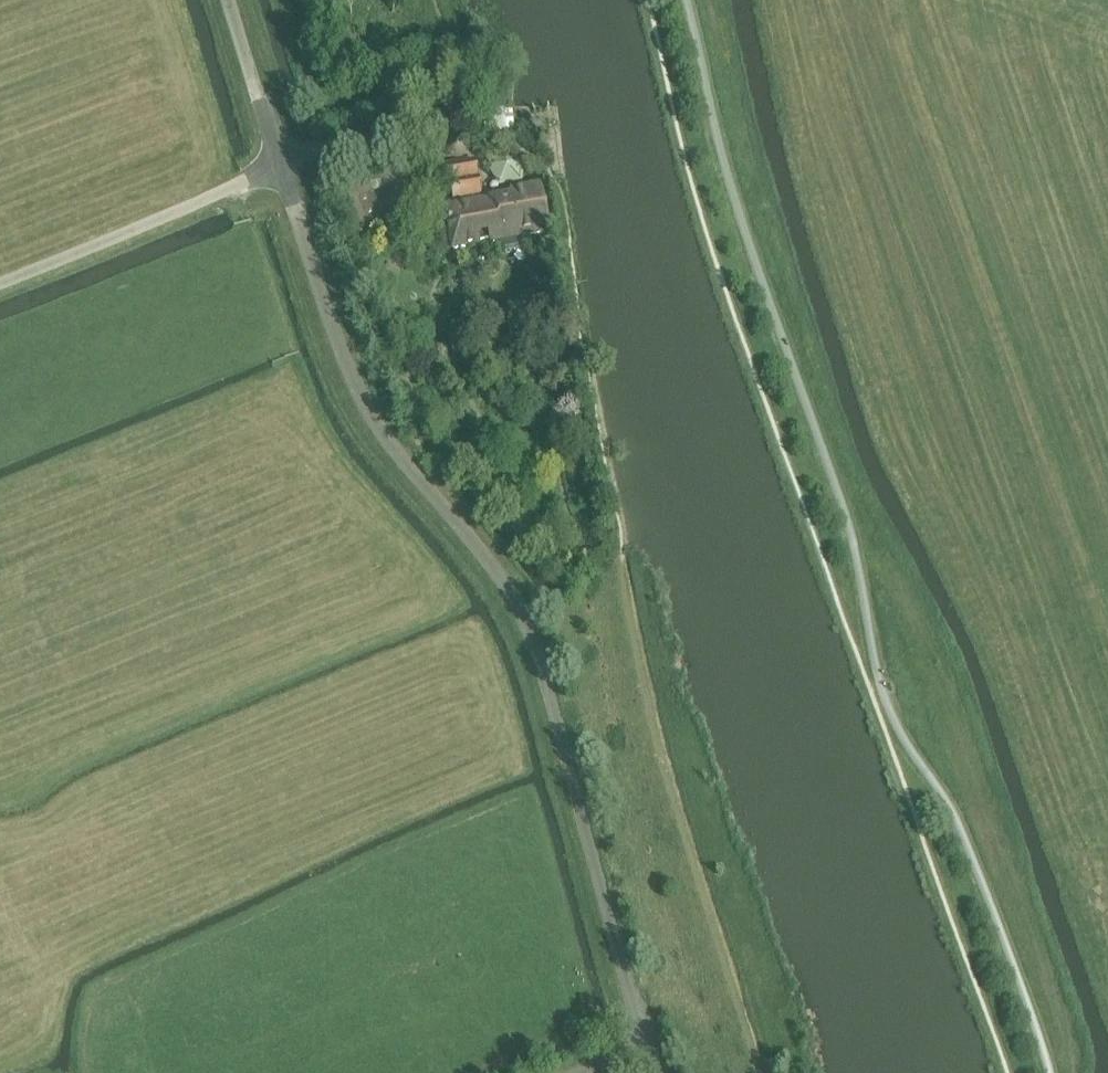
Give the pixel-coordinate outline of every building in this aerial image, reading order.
[(490,128),(511,136),(510,114),(488,117),(490,128)] [(446,146),(446,147),(446,148),(447,149),(447,150),(447,151),(447,152),(448,153),(448,154),(449,154),(450,155),(450,156),(451,156),(452,157),(453,157),(454,158),(455,158),(456,158),(457,158),(458,158),(459,158),(460,158),(461,158),(462,157),(463,157),(464,156),(465,156),(465,155),(466,154),(467,154),(467,153),(467,152),(468,151),(468,150),(468,149),(468,148),(469,147),(468,146),(468,145),(468,144),(467,143),(467,142),(467,141),(466,140),(465,140),(465,139),(464,138),(463,138),(462,137),(461,137),(460,137),(459,137),(458,136),(457,136),(456,136),(455,137),(454,137),(453,137),(452,138),(451,138),(450,139),(450,140),(449,140),(448,141),(448,142),(447,143),(447,144),(447,145),(446,146)] [(488,167),(499,188),(523,182),(523,160),(504,151),(488,167)] [(451,204),(480,198),(472,164),(444,169),(451,204)] [(451,252),(547,235),(538,190),(519,193),(520,195),(509,197),(510,202),(445,215),(451,252)]
